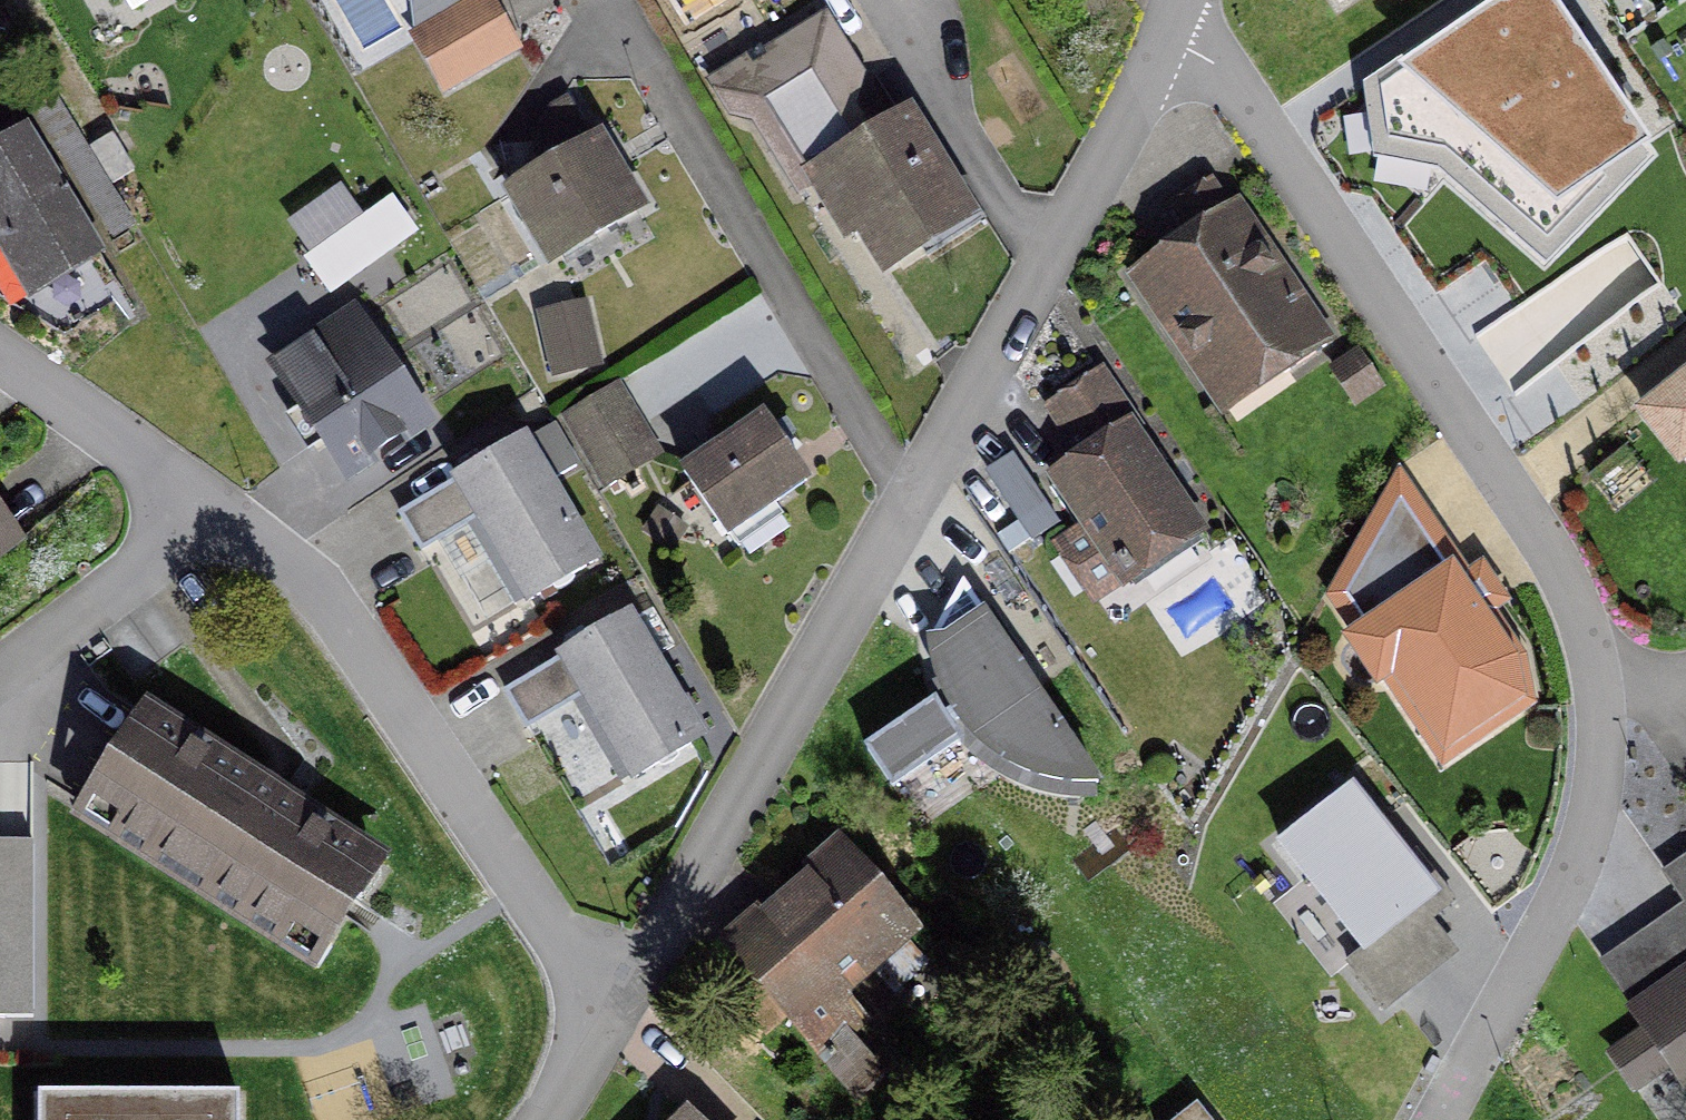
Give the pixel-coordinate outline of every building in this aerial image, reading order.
[(1549,0),(1509,0),(1405,69),(1559,203),(1643,144),(1549,0)] [(439,89),(501,54),(473,6),(411,42),(439,89)] [(881,265),(959,217),(903,125),(858,153),(808,72),(786,85),(766,54),(760,58),(755,50),(742,58),(745,63),(712,83),(731,112),(756,119),(800,192),(814,183),(847,237),(860,229),(881,265)] [(56,190),(51,193),(16,135),(0,144),(0,244),(2,242),(33,293),(95,256),(56,190)] [(127,227),(71,136),(52,147),(108,239),(127,227)] [(107,186),(129,173),(107,138),(86,151),(107,186)] [(631,212),(591,145),(508,195),(549,262),(631,212)] [(1227,215),(1207,185),(1169,210),(1190,240),(1133,279),(1213,397),(1269,359),(1279,375),(1321,347),(1231,213),(1227,215)] [(307,263),(326,290),(405,234),(386,207),(307,263)] [(551,373),(591,364),(583,331),(543,340),(551,373)] [(282,362),(272,368),(300,411),(285,422),(304,450),(320,440),(340,472),(416,422),(367,347),(329,372),(310,343),(286,359),(284,355),(279,358),(282,362)] [(1097,374),(1043,410),(1080,464),(1054,481),(1121,580),(1190,533),(1125,436),(1134,429),(1097,374)] [(1641,412),(1680,460),(1685,456),(1685,376),(1641,412)] [(601,426),(623,413),(610,391),(563,420),(592,468),(617,453),(601,426)] [(801,483),(758,421),(679,475),(723,538),(801,483)] [(395,517),(417,552),(474,518),(524,603),(589,564),(518,445),(395,517)] [(1014,558),(1059,529),(1014,461),(970,490),(1014,558)] [(1520,656),(1452,568),(1348,637),(1380,686),(1389,681),(1445,759),(1531,701),(1520,656)] [(1093,787),(958,586),(925,646),(929,669),(935,688),(951,719),(967,738),(977,748),(995,762),(1013,772),(1029,778),(1051,784),(1073,787),(1093,787)] [(501,695),(522,730),(579,696),(629,780),(694,742),(623,622),(501,695)] [(862,751),(887,789),(956,743),(941,725),(930,705),(862,751)] [(311,957),(368,869),(141,724),(84,813),(311,957)] [(1437,911),(1353,799),(1276,859),(1365,969),(1437,911)] [(25,1008),(27,854),(0,853),(0,1007),(25,1008)] [(898,927),(840,859),(728,957),(747,978),(728,995),(763,1035),(781,1019),(852,1101),(876,1081),(839,1038),(853,1025),(824,991),(898,927)] [(1631,1021),(1639,1034),(1606,1057),(1620,1078),(1650,1057),(1685,1108),(1685,983),(1631,1021)] [(37,1094),(38,1119),(232,1119),(232,1091),(37,1094)] [(1200,1108),(1184,1119),(1210,1119),(1200,1108)]
